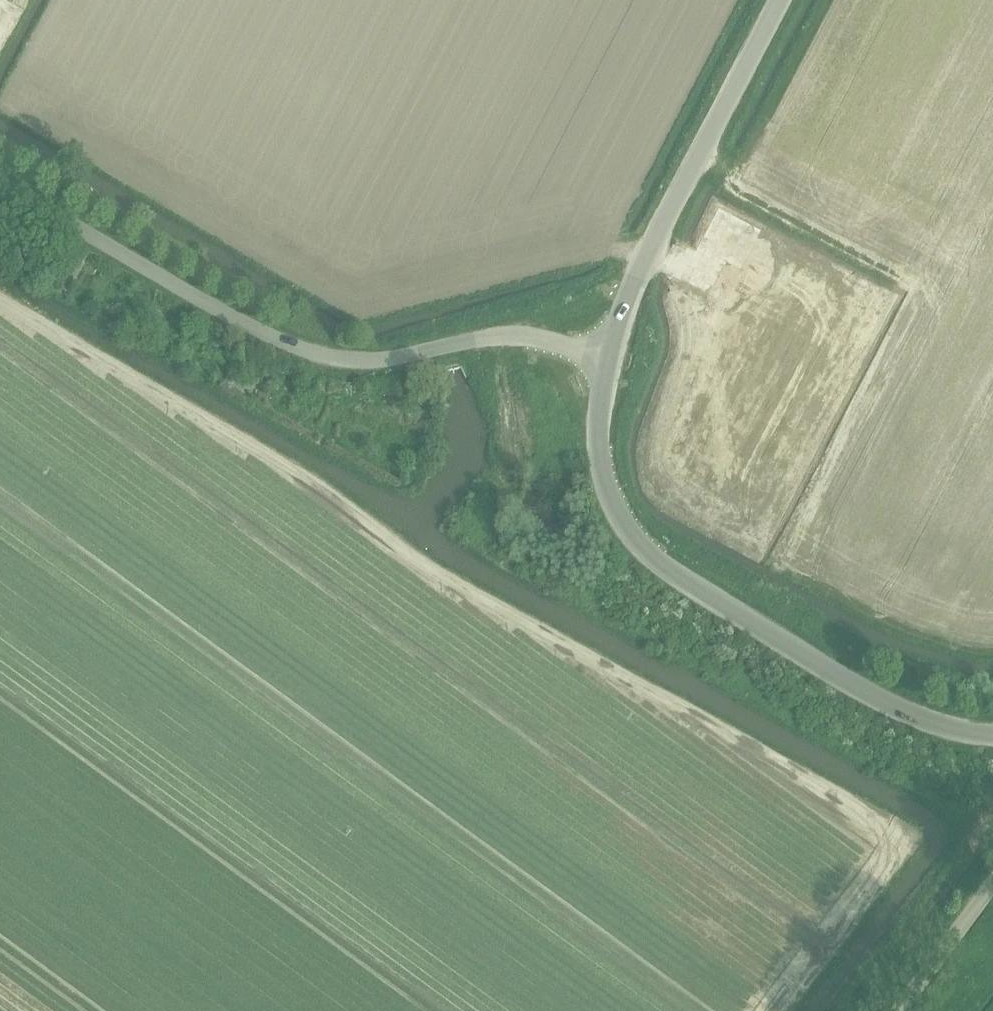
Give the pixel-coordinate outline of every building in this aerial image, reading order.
[(780,314),(756,359),(787,376),(808,336),(823,344),(833,322),(842,327),(857,298),(813,275),(792,319),(780,314)]
